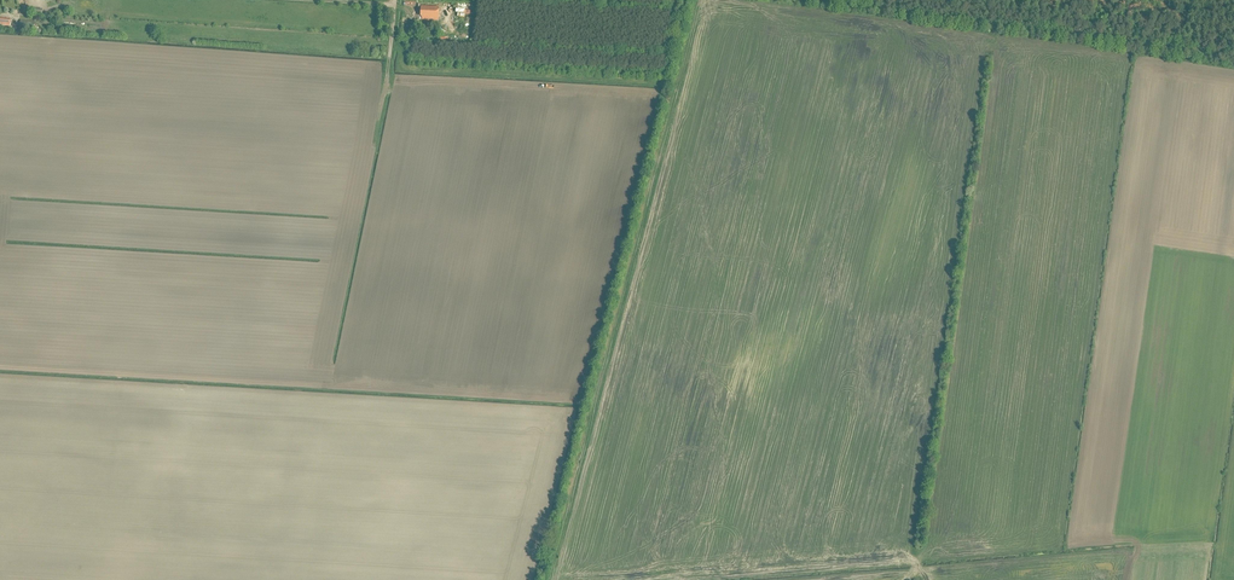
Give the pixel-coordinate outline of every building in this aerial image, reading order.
[(418,7),(417,20),(435,21),(436,8),(418,7)] [(10,26),(10,19),(0,18),(0,26),(10,26)] [(20,21),(19,30),(33,31),(34,22),(20,21)]
